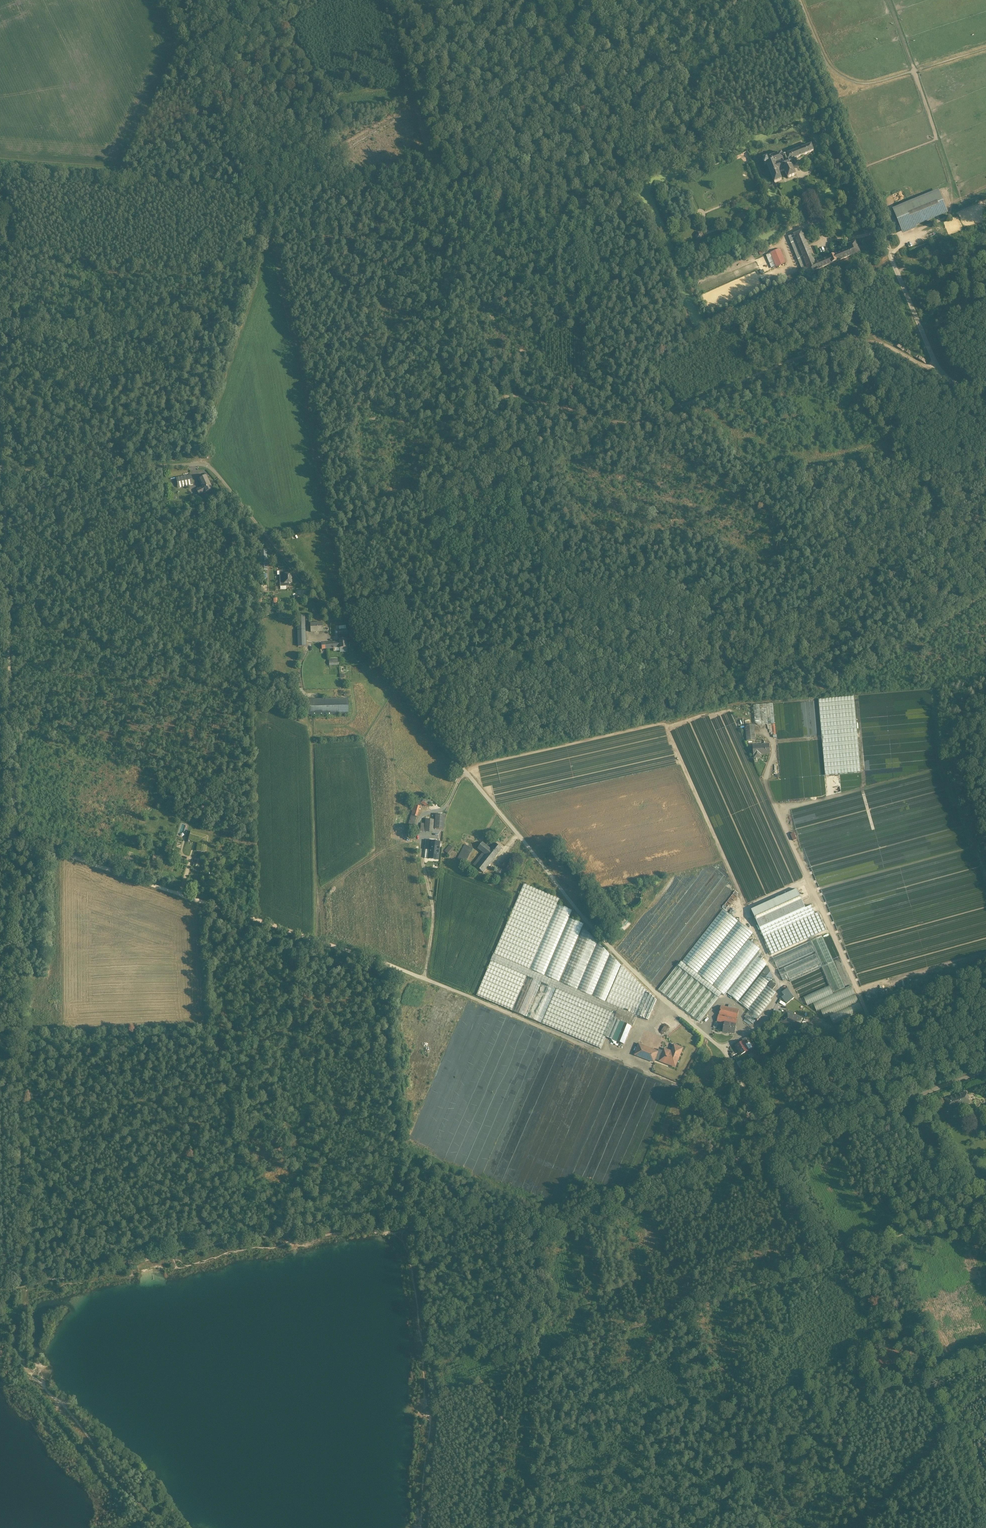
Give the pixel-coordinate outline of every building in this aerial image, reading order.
[(781,153),(763,160),(765,165),(767,164),(774,181),(774,183),(782,180),(779,173),(784,171),(788,179),(796,175),(791,166),(790,166),(788,162),(814,151),(811,145),(783,157),(781,153)] [(938,192),(894,210),(902,231),(947,213),(938,192)] [(815,263),(802,231),(793,235),(809,273),(818,269),(816,263),(815,263)] [(809,273),(793,235),(789,236),(804,271),(792,276),(793,280),(809,273)] [(855,241),(847,245),(848,249),(844,251),(846,257),(860,252),(855,241)] [(780,249),(766,255),(772,269),(786,263),(780,249)] [(832,256),(816,263),(818,269),(835,262),(846,257),(844,251),(832,256)] [(193,485),(191,475),(176,478),(178,488),(193,485)] [(199,479),(202,486),(197,489),(199,494),(204,492),(205,492),(212,489),(206,476),(199,479)] [(280,587),(289,586),(289,583),(292,583),(292,574),(289,574),(289,571),(279,571),(280,587)] [(311,632),(323,631),(323,622),(310,623),(311,632)] [(339,642),(322,643),(323,649),(333,648),(339,648),(347,648),(347,647),(346,639),(348,639),(347,634),(348,634),(347,629),(346,629),(346,626),(339,626),(339,630),(338,630),(339,635),(340,639),(338,640),(339,642)] [(297,630),(298,646),(304,646),(306,646),(305,630),(297,630)] [(823,735),(823,739),(827,775),(862,772),(855,696),(819,700),(823,735)] [(348,698),(308,699),(308,715),(349,714),(348,698)] [(807,701),(810,736),(822,735),(818,700),(807,701)] [(796,702),(799,737),(808,737),(805,701),(796,702)] [(773,704),(753,706),(755,722),(757,725),(775,724),(773,704)] [(754,725),(745,725),(746,736),(755,735),(754,725)] [(787,743),(789,742),(798,742),(799,741),(808,741),(810,740),(822,739),(823,739),(823,735),(822,735),(810,736),(808,737),(799,737),(798,738),(788,738),(787,739),(777,739),(778,743),(787,743)] [(822,739),(810,740),(814,776),(825,775),(822,739)] [(769,744),(753,746),(754,755),(754,758),(759,758),(758,755),(770,753),(769,744)] [(425,797),(421,803),(428,808),(432,801),(425,797)] [(416,799),(414,806),(409,824),(414,826),(421,800),(416,799)] [(445,815),(436,814),(434,829),(443,830),(445,815)] [(434,820),(425,819),(424,832),(433,832),(434,820)] [(181,822),(178,834),(186,836),(189,825),(181,822)] [(201,851),(204,851),(206,836),(190,831),(189,835),(188,837),(189,837),(198,840),(198,842),(197,842),(196,851),(201,851)] [(439,842),(427,841),(426,849),(430,850),(430,849),(438,851),(439,842)] [(491,849),(483,843),(478,848),(483,852),(473,865),(483,873),(498,855),(491,849)] [(503,849),(495,843),(491,849),(498,855),(503,849)] [(473,849),(465,844),(458,859),(466,863),(473,849)] [(438,851),(430,849),(430,850),(429,859),(437,860),(438,851)] [(199,867),(202,857),(196,856),(194,865),(199,867)] [(499,868),(494,875),(499,878),(504,871),(499,868)] [(520,894),(494,954),(491,961),(476,995),(512,1011),(527,976),(529,969),(557,904),(560,899),(524,884),(520,894)] [(797,889),(751,910),(760,928),(805,908),(797,889)] [(557,904),(529,969),(560,982),(583,928),(584,924),(569,918),(572,911),(557,904)] [(723,910),(682,962),(697,974),(738,922),(723,910)] [(624,918),(612,931),(618,937),(630,924),(624,918)] [(738,922),(697,974),(712,986),(730,963),(749,940),(753,934),(738,922)] [(583,928),(560,982),(577,990),(598,942),(583,928)] [(845,988),(822,936),(810,941),(815,952),(815,954),(825,976),(826,977),(833,993),(845,988)] [(761,949),(749,940),(730,963),(742,972),(745,969),(759,951),(761,949)] [(810,941),(773,958),(777,969),(815,952),(810,941)] [(598,942),(577,990),(592,996),(610,954),(598,942)] [(742,972),(727,992),(738,1001),(767,964),(761,959),(764,956),(761,954),(761,953),(759,951),(742,972)] [(610,954),(592,996),(607,1003),(622,967),(610,954)] [(815,954),(783,968),(778,971),(783,981),(789,979),(794,990),(825,976),(815,954)] [(682,962),(681,962),(678,966),(701,984),(718,998),(722,993),(712,986),(697,974),(682,962)] [(742,972),(730,963),(712,986),(722,993),(724,995),(727,992),(742,972)] [(678,966),(677,966),(658,990),(682,1008),(701,984),(678,966)] [(768,966),(761,975),(770,982),(773,978),(768,966)] [(622,967),(607,1003),(619,1008),(632,976),(622,967)] [(560,982),(529,969),(527,976),(557,989),(560,982)] [(761,975),(739,1002),(748,1009),(767,985),(770,982),(761,975)] [(557,989),(527,976),(512,1011),(542,1023),(557,989)] [(632,976),(619,1008),(629,1012),(631,1006),(641,985),(632,976)] [(826,977),(796,990),(800,999),(804,998),(807,1006),(813,1003),(845,988),(833,993),(826,977)] [(772,981),(768,985),(773,989),(776,985),(776,984),(772,981)] [(577,990),(560,982),(557,989),(569,994),(581,1000),(593,1005),(605,1010),(616,1014),(614,1019),(620,1021),(624,1023),(631,1026),(633,1027),(637,1016),(629,1012),(619,1008),(607,1003),(592,996),(577,990)] [(718,998),(701,984),(682,1008),(699,1022),(718,998)] [(641,985),(631,1006),(642,1011),(649,993),(641,985)] [(767,985),(748,1009),(750,1010),(744,1017),(746,1018),(744,1021),(750,1026),(752,1023),(753,1024),(772,1000),(770,999),(776,992),(767,985)] [(845,988),(813,1003),(817,1011),(820,1010),(824,1018),(829,1016),(833,1024),(862,1011),(851,986),(845,988)] [(788,988),(782,992),(784,996),(782,997),(783,999),(787,1004),(792,1000),(787,994),(790,992),(788,988)] [(557,989),(542,1023),(554,1029),(569,994),(557,989)] [(569,994),(554,1029),(566,1034),(581,1000),(569,994)] [(659,1001),(650,994),(640,1017),(650,1021),(659,1001)] [(783,999),(778,1003),(782,1008),(787,1004),(783,999)] [(581,1000),(566,1034),(579,1039),(593,1005),(581,1000)] [(593,1005),(579,1039),(591,1044),(605,1010),(593,1005)] [(642,1011),(631,1006),(629,1012),(637,1016),(639,1017),(642,1011)] [(739,1010),(721,1006),(719,1016),(737,1020),(739,1010)] [(605,1010),(591,1044),(601,1049),(606,1037),(614,1019),(616,1014),(605,1010)] [(802,1018),(785,1010),(783,1016),(799,1024),(800,1024),(802,1018)] [(737,1020),(719,1016),(718,1021),(725,1023),(723,1032),(723,1031),(729,1033),(734,1034),(736,1024),(735,1024),(736,1020),(737,1020)] [(799,1024),(783,1016),(780,1021),(797,1029),(799,1024)] [(614,1019),(606,1037),(612,1040),(620,1021),(614,1019)] [(620,1021),(612,1040),(617,1041),(624,1023),(620,1021)] [(624,1023),(617,1041),(623,1044),(628,1033),(631,1026),(624,1023)] [(743,1042),(736,1046),(741,1055),(748,1051),(748,1050),(752,1048),(749,1043),(747,1044),(745,1045),(743,1042)] [(658,1052),(639,1044),(635,1055),(654,1062),(655,1060),(658,1052)] [(671,1052),(665,1049),(664,1050),(663,1051),(659,1049),(658,1052),(655,1060),(674,1067),(677,1060),(678,1060),(683,1048),(674,1045),(671,1052)] [(775,1053),(768,1056),(770,1062),(777,1059),(775,1053)] [(966,1092),(945,1099),(949,1110),(970,1103),(966,1092)]
